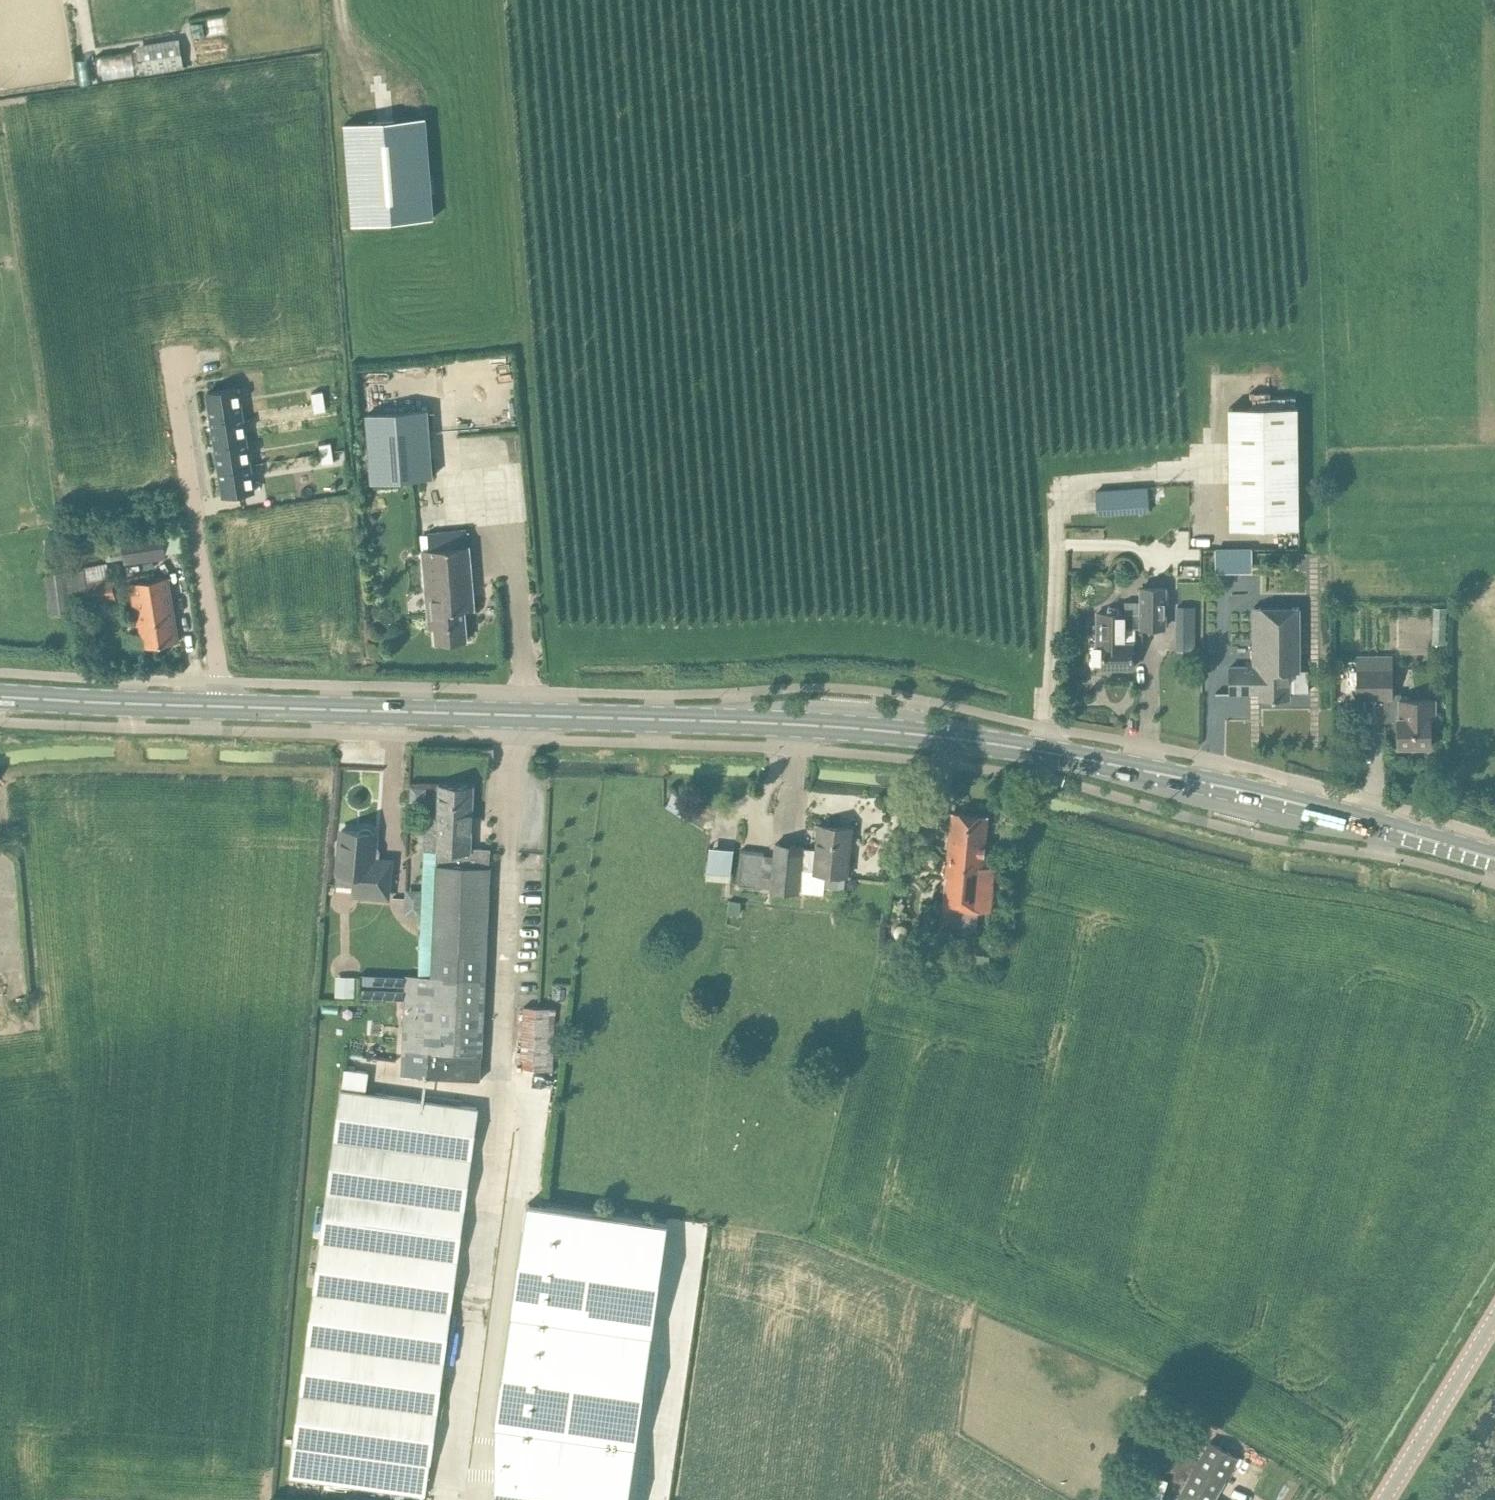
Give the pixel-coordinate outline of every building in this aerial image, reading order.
[(418,17),(337,23),(353,224),(433,217),(418,17)] [(178,38),(136,44),(141,74),(183,67),(178,38)] [(132,53),(99,53),(99,72),(132,71),(132,53)] [(333,387),(334,399),(343,397),(343,386),(333,387)] [(207,420),(238,416),(235,390),(204,393),(207,420)] [(334,399),(335,410),(344,409),(343,397),(334,399)] [(1296,405),(1228,406),(1230,528),(1299,527),(1296,405)] [(429,408),(366,413),(370,481),(433,476),(429,408)] [(238,416),(207,420),(210,446),(240,442),(238,416)] [(342,438),(343,450),(352,448),(351,437),(342,438)] [(240,442),(210,446),(212,471),(243,468),(240,442)] [(344,461),(353,460),(352,448),(343,450),(344,461)] [(243,468),(212,471),(215,498),(246,495),(243,468)] [(1147,511),(1146,486),(1094,488),(1095,513),(1147,511)] [(421,534),(423,550),(429,624),(435,623),(437,642),(467,639),(464,609),(475,607),(469,545),(468,527),(426,531),(427,534),(421,534)] [(162,532),(122,537),(121,538),(121,533),(103,535),(107,560),(125,557),(126,562),(165,557),(162,532)] [(102,535),(93,536),(95,553),(104,552),(102,535)] [(78,555),(95,553),(93,536),(76,538),(78,555)] [(1251,570),(1251,546),(1212,546),(1213,571),(1251,570)] [(110,578),(108,562),(83,566),(84,568),(45,573),(50,613),(73,610),(72,606),(116,600),(113,577),(110,578)] [(131,582),(138,624),(140,624),(144,646),(179,640),(168,576),(131,582)] [(1125,642),(1125,627),(1166,627),(1166,585),(1139,585),(1139,601),(1125,601),(1125,612),(1097,612),(1097,642),(1103,642),(1103,667),(1133,667),(1133,642),(1125,642)] [(1433,605),(1431,643),(1445,643),(1446,606),(1433,605)] [(1194,649),(1195,606),(1176,606),(1176,649),(1194,649)] [(1301,669),(1300,606),(1251,607),(1252,666),(1230,666),(1230,692),(1259,692),(1259,697),(1289,697),(1289,690),(1308,690),(1308,669),(1301,669)] [(1430,745),(1430,718),(1436,718),(1436,697),(1401,697),(1401,691),(1392,692),(1392,666),(1356,666),(1356,697),(1384,697),(1384,719),(1398,719),(1398,745),(1430,745)] [(470,852),(470,847),(473,785),(439,783),(438,810),(425,810),(424,850),(470,852)] [(996,864),(984,863),(988,815),(989,816),(989,814),(951,810),(951,812),(942,927),(977,930),(978,911),(982,911),(982,910),(992,911),(996,864)] [(847,874),(852,828),(819,824),(816,848),(804,847),(804,844),(774,842),(770,890),(800,893),(802,868),(814,869),(814,871),(847,874)] [(337,844),(336,851),(340,855),(337,882),(354,884),(353,893),(388,896),(391,860),(376,858),(377,852),(375,847),(376,832),(342,828),(341,840),(337,844)] [(727,879),(732,847),(708,843),(703,875),(727,879)] [(470,852),(424,850),(419,974),(405,974),(401,1075),(481,1079),(492,848),(470,847),(470,852)] [(762,886),(764,854),(765,850),(742,848),(739,884),(762,886)] [(335,975),(335,996),(355,996),(355,975),(335,975)] [(523,1005),(520,1066),(553,1067),(556,1007),(523,1005)] [(368,1071),(344,1068),(290,1475),(425,1493),(477,1106),(366,1091),(368,1071)] [(667,1222),(528,1203),(496,1428),(496,1499),(628,1499),(667,1222)] [(1175,1499),(1213,1499),(1238,1456),(1209,1439),(1175,1499)]
